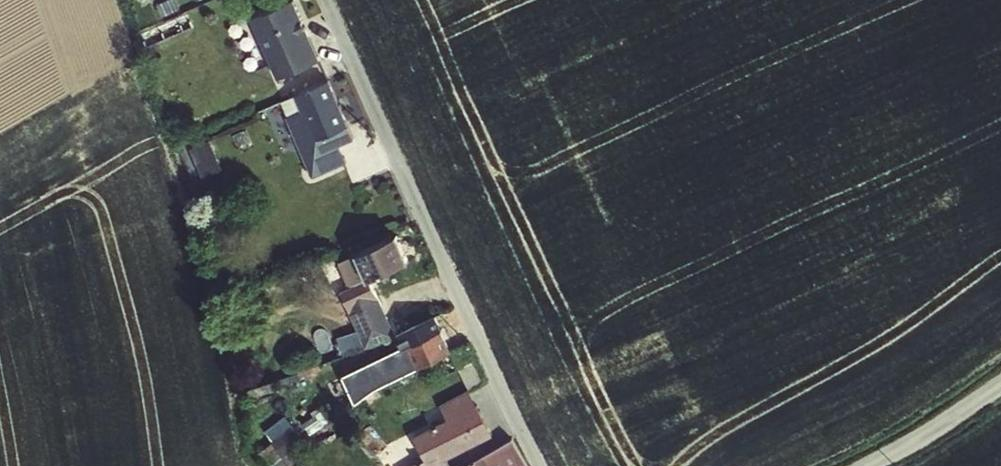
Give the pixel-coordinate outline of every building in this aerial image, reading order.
[(249,15),(276,76),(320,57),(295,0),(284,0),(249,15)] [(340,142),(354,136),(330,77),(280,97),(312,175),(347,160),(340,142)] [(203,173),(224,165),(213,137),(192,145),(203,173)] [(400,230),(350,252),(363,279),(412,258),(400,230)] [(351,397),(454,353),(436,313),(396,330),(372,276),(361,281),(349,253),(337,259),(349,285),(341,289),(357,327),(340,335),(352,362),(339,368),(351,397)] [(494,435),(472,387),(440,401),(447,417),(409,434),(424,465),(454,465),(449,455),(494,435)] [(268,428),(282,446),(301,432),(288,413),(268,428)] [(514,437),(456,465),(528,465),(514,437)]
